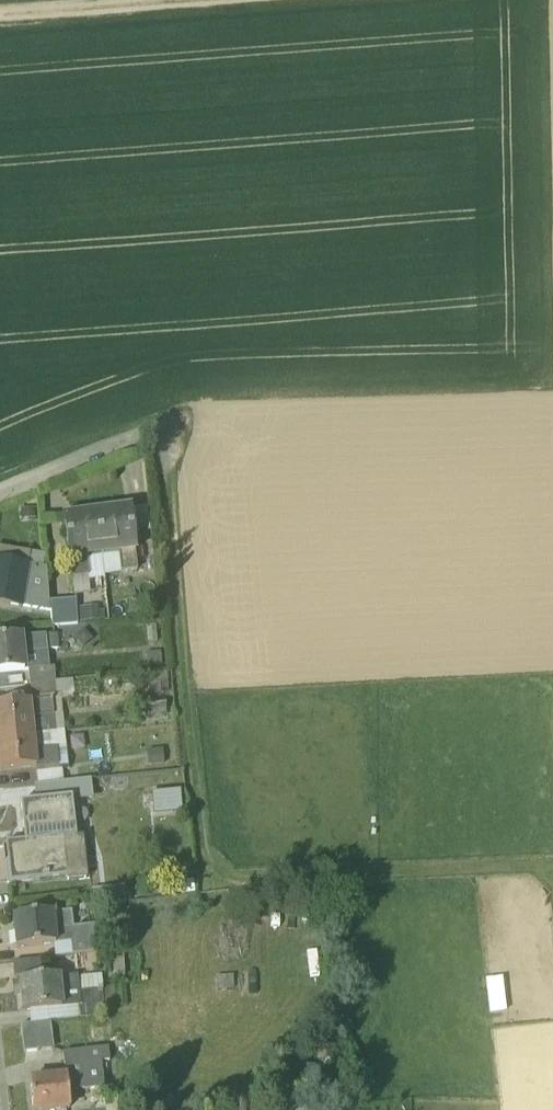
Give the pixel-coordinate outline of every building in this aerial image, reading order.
[(130,507),(97,512),(101,550),(118,548),(121,571),(137,569),(134,546),(135,545),(130,507)] [(97,512),(64,516),(69,554),(70,554),(73,577),(88,575),(85,552),(101,550),(97,512)] [(0,559),(0,602),(21,606),(22,605),(40,608),(41,607),(43,592),(39,591),(41,580),(36,579),(38,566),(28,565),(29,564),(0,559)] [(57,633),(46,634),(48,648),(58,647),(57,633)] [(46,634),(21,636),(23,653),(48,650),(48,648),(46,634)] [(0,638),(0,671),(24,669),(23,653),(21,636),(0,638)] [(48,650),(23,653),(24,669),(28,668),(49,666),(48,650)] [(49,666),(28,668),(30,683),(55,681),(56,681),(54,666),(49,666)] [(70,679),(56,681),(57,694),(72,692),(70,679)] [(30,683),(31,696),(57,694),(56,681),(55,681),(30,683)] [(0,704),(0,737),(32,734),(31,718),(53,715),(52,699),(29,701),(0,704)] [(0,737),(0,771),(36,767),(36,766),(59,763),(57,748),(34,750),(32,734),(0,737)] [(62,767),(36,770),(38,783),(63,780),(62,767)] [(70,798),(24,803),(27,840),(7,842),(11,881),(67,875),(63,838),(74,837),(70,798)] [(52,911),(14,915),(17,946),(71,940),(74,940),(73,926),(71,910),(52,912),(52,911)] [(95,924),(73,926),(74,940),(97,938),(95,924)] [(74,940),(71,940),(72,954),(98,951),(97,938),(74,940)] [(57,975),(20,979),(23,1010),(75,1004),(81,1004),(79,990),(78,973),(57,975)] [(101,987),(79,990),(81,1004),(102,1001),(101,987)] [(81,1004),(75,1004),(76,1018),(79,1017),(87,1016),(105,1014),(102,1001),(81,1004)] [(87,1016),(79,1017),(79,1025),(88,1024),(87,1016)] [(36,1022),(21,1023),(24,1051),(38,1049),(36,1022)] [(108,1046),(63,1051),(64,1065),(84,1062),(101,1060),(109,1059),(108,1046)] [(101,1060),(84,1062),(86,1088),(104,1086),(101,1060)] [(65,1075),(30,1079),(33,1109),(70,1106),(68,1089),(86,1088),(84,1062),(64,1065),(65,1075)]
